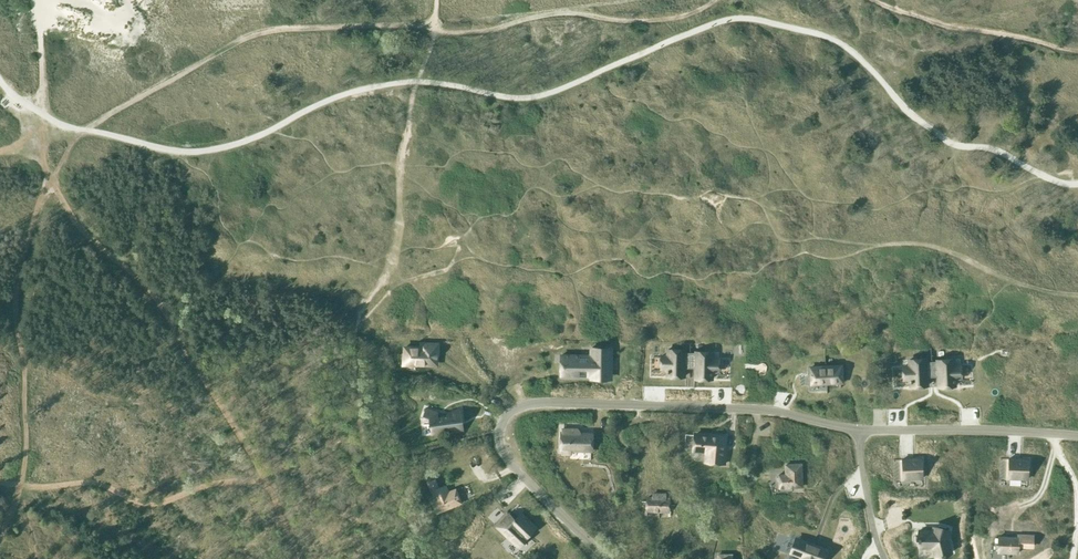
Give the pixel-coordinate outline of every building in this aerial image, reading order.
[(404,348),(404,363),(436,364),(437,345),(421,344),(421,348),(404,348)] [(591,375),(591,379),(607,379),(610,379),(611,372),(611,348),(591,348),(591,356),(591,375)] [(690,367),(690,355),(684,355),(684,350),(667,349),(667,356),(661,356),(661,369),(667,369),(667,376),(684,377),(684,367),(690,367)] [(696,355),(690,355),(690,367),(695,367),(695,379),(712,379),(712,371),(719,371),(719,359),(712,359),(712,352),(696,352),(696,355)] [(561,364),(560,375),(580,375),(580,374),(586,374),(586,375),(591,375),(591,356),(567,356),(561,356),(561,364)] [(932,375),(931,364),(926,364),(925,359),(909,360),(909,366),(903,367),(903,379),(910,379),(910,387),(927,386),(926,376),(932,375)] [(937,363),(931,364),(932,375),(938,375),(938,387),(955,386),(954,379),(961,378),(960,366),(954,366),(953,359),(937,360),(937,363)] [(826,383),(826,367),(810,368),(811,384),(826,383)] [(841,367),(826,367),(826,383),(842,382),(841,367)] [(425,409),(422,418),(429,421),(430,426),(431,434),(446,432),(445,428),(455,427),(455,431),(463,430),(462,422),(460,409),(447,414),(441,417),(433,417),(435,412),(425,409)] [(592,434),(578,434),(578,429),(562,429),(562,433),(561,433),(560,450),(562,450),(562,454),(570,454),(570,450),(591,450),(592,434)] [(694,435),(693,450),(707,451),(706,462),(724,464),(726,450),(725,450),(726,435),(694,432),(694,435)] [(922,478),(921,459),(902,459),(902,479),(922,478)] [(1027,479),(1028,459),(1009,459),(1008,477),(1008,478),(1027,479)] [(786,475),(779,475),(779,488),(796,487),(801,487),(801,480),(800,465),(785,465),(786,475)] [(435,480),(428,483),(434,498),(432,499),(437,512),(454,506),(461,503),(455,490),(448,493),(445,486),(438,489),(435,480)] [(657,511),(658,494),(653,494),(652,498),(647,498),(646,511),(657,511)] [(665,494),(658,494),(657,511),(668,512),(669,498),(665,498),(665,494)] [(509,515),(497,527),(507,536),(518,547),(527,538),(528,539),(529,538),(527,535),(535,527),(521,514),(515,520),(509,515)] [(936,557),(951,553),(947,539),(949,531),(945,530),(946,527),(939,525),(938,528),(934,527),(933,531),(918,531),(918,547),(933,547),(936,557)] [(998,537),(998,552),(1018,553),(1018,547),(1031,547),(1032,536),(1018,535),(1018,538),(998,537)] [(801,541),(796,555),(802,557),(801,558),(824,558),(827,551),(801,541)]
